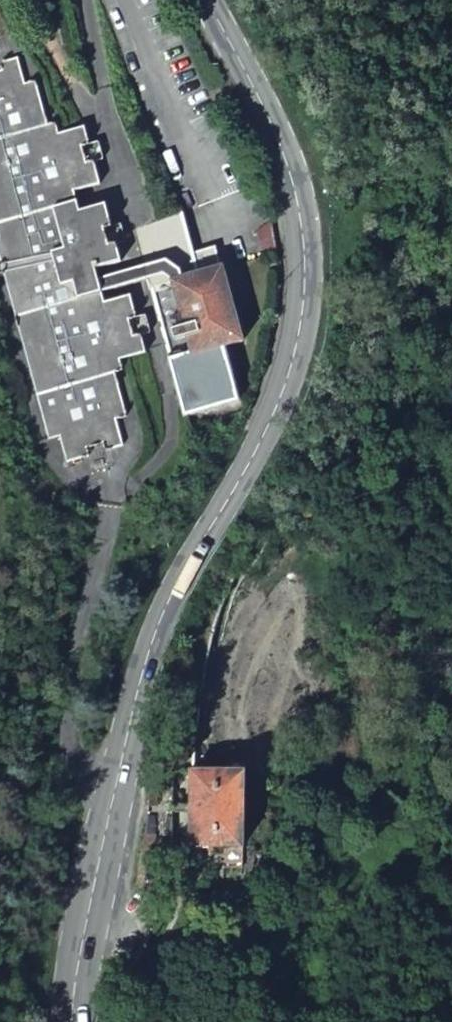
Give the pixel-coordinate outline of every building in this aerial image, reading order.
[(47,119),(39,82),(25,85),(21,66),(18,59),(18,57),(2,61),(3,63),(5,70),(0,71),(0,129),(47,119)] [(0,145),(0,257),(4,270),(7,281),(53,444),(62,441),(70,466),(93,459),(90,453),(107,447),(109,455),(128,449),(120,422),(132,419),(118,376),(127,374),(124,361),(149,356),(130,297),(104,304),(102,290),(97,280),(96,268),(120,261),(116,245),(107,248),(103,231),(111,229),(104,209),(78,215),(73,193),(98,185),(90,164),(82,167),(77,150),(86,147),(82,134),(57,141),(53,132),(0,145)] [(90,164),(86,147),(77,150),(82,167),(90,164)] [(174,258),(197,254),(187,215),(167,223),(174,258)] [(144,266),(147,279),(186,416),(241,401),(227,348),(246,342),(217,249),(197,254),(174,258),(167,223),(135,232),(144,266)] [(116,245),(111,229),(103,231),(107,248),(116,245)] [(97,280),(102,290),(147,279),(144,266),(97,280)] [(229,764),(229,774),(246,776),(246,764),(229,764)] [(229,774),(199,777),(196,776),(195,850),(247,851),(246,776),(229,774)]
